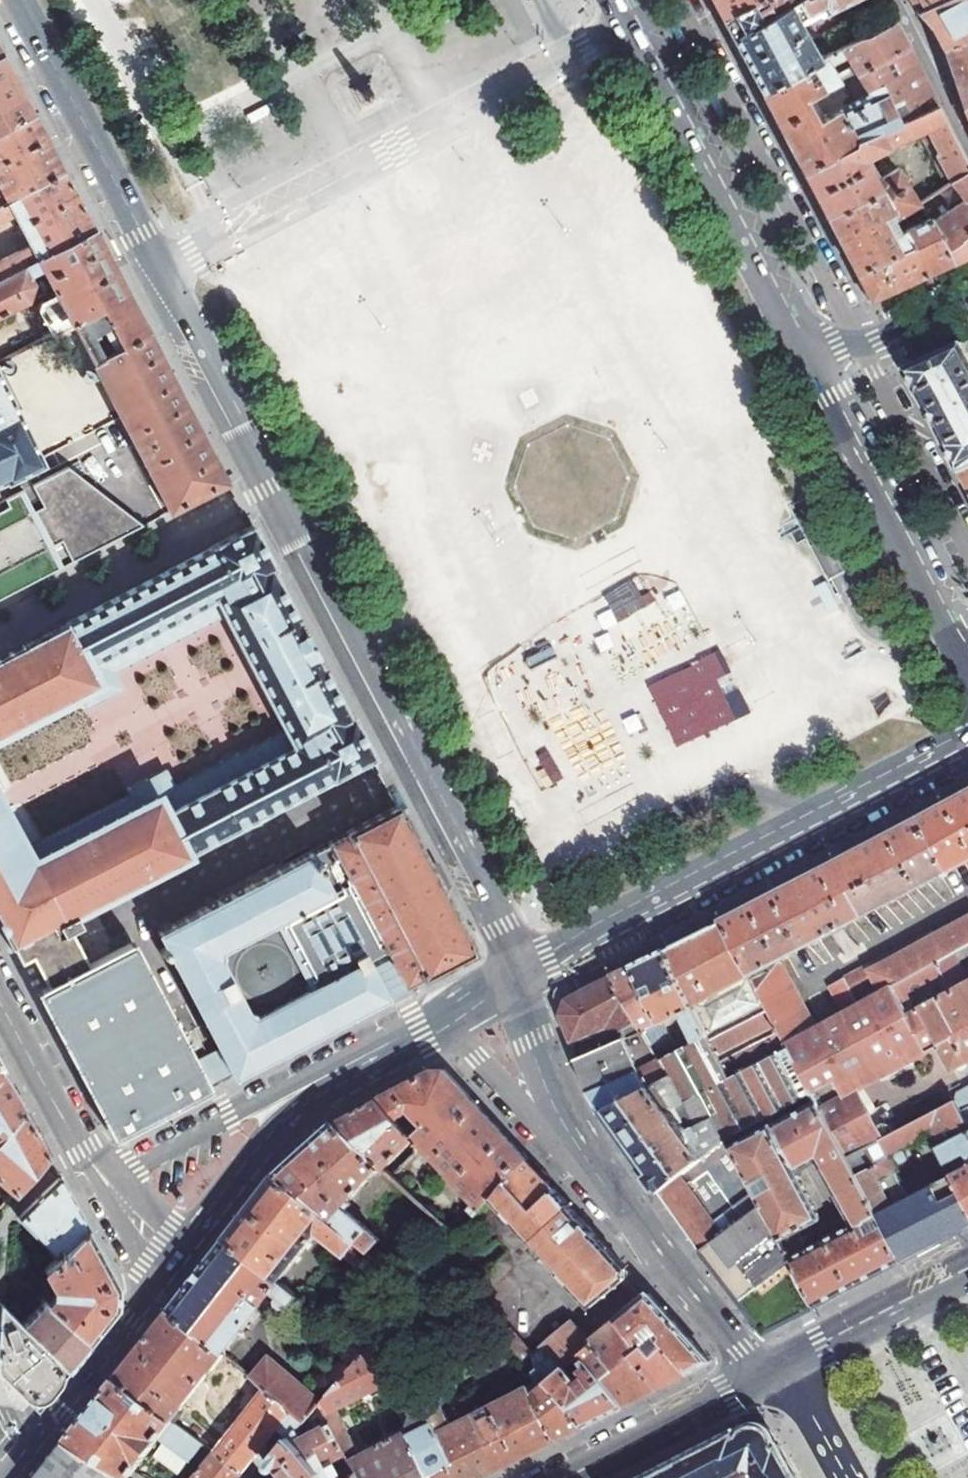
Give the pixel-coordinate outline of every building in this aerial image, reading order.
[(720,19),(757,0),(711,0),(720,19)] [(801,0),(757,0),(720,19),(728,33),(731,38),(801,0)] [(833,53),(829,45),(813,54),(796,22),(821,8),(824,14),(850,0),(801,0),(731,38),(744,63),(760,93),(816,64),(816,62),(833,53)] [(915,6),(919,13),(941,2),(940,0),(912,0),(915,6)] [(941,2),(919,13),(935,32),(942,48),(967,38),(967,0),(946,0),(941,2)] [(833,53),(816,62),(816,64),(760,93),(779,129),(801,173),(856,147),(854,143),(937,104),(919,69),(914,60),(905,42),(893,21),(833,53)] [(942,48),(963,107),(967,105),(967,54),(966,48),(967,47),(967,38),(942,48)] [(33,112),(19,85),(3,54),(0,55),(0,130),(33,112)] [(892,214),(893,217),(917,205),(896,171),(874,182),(863,161),(925,131),(928,137),(919,142),(944,187),(967,172),(967,164),(950,130),(937,104),(854,143),(856,147),(801,173),(806,181),(825,218),(880,191),(892,214)] [(64,172),(60,163),(33,112),(0,130),(0,205),(64,172)] [(94,229),(90,220),(64,172),(0,205),(0,219),(13,212),(30,245),(0,260),(0,278),(94,229)] [(917,205),(924,217),(967,189),(967,172),(944,187),(917,205)] [(841,248),(854,273),(909,248),(902,233),(890,240),(880,221),(892,214),(880,191),(825,218),(841,248)] [(928,224),(951,263),(967,256),(967,198),(928,224)] [(857,279),(868,301),(884,294),(951,263),(928,224),(926,221),(902,233),(909,248),(854,273),(857,279)] [(29,302),(35,283),(30,275),(43,268),(56,294),(40,303),(39,310),(52,335),(73,323),(93,362),(148,333),(94,229),(0,279),(0,317),(29,302)] [(91,363),(102,383),(118,415),(125,429),(156,489),(169,513),(226,483),(148,333),(93,362),(91,363)] [(964,344),(905,371),(931,421),(959,473),(967,469),(967,352),(964,344)] [(17,412),(0,380),(0,482),(5,480),(6,482),(43,463),(39,456),(17,412)] [(17,412),(39,456),(118,415),(102,383),(45,413),(39,401),(17,412)] [(46,470),(112,435),(125,429),(118,415),(39,456),(43,463),(46,470)] [(125,429),(112,435),(144,495),(156,489),(125,429)] [(92,487),(79,477),(84,474),(77,461),(30,485),(42,508),(33,513),(21,489),(3,498),(6,505),(0,509),(0,596),(60,566),(48,542),(57,538),(69,561),(140,526),(114,505),(99,512),(102,518),(92,523),(78,495),(92,487)] [(959,473),(964,483),(967,491),(967,469),(959,473)] [(114,505),(92,487),(78,495),(92,523),(102,518),(99,512),(114,505)] [(224,613),(294,748),(316,788),(371,759),(374,758),(352,715),(349,716),(343,704),(345,703),(343,699),(340,700),(334,687),(336,686),(334,681),(331,683),(325,671),(328,670),(325,665),(323,666),(317,655),(319,653),(317,648),(314,650),(311,644),(307,636),(309,635),(308,631),(305,632),(298,620),(300,619),(298,615),(296,615),(290,604),(292,603),(290,598),(287,599),(282,587),(284,586),(282,581),(279,582),(272,570),(274,568),(252,528),(195,557),(224,613)] [(0,659),(0,747),(83,704),(85,708),(124,688),(116,670),(224,613),(195,557),(27,644),(27,645),(0,659)] [(875,563),(874,565),(882,580),(884,582),(887,579),(888,576),(880,562),(878,561),(875,563)] [(131,796),(28,850),(66,919),(316,788),(294,748),(166,814),(157,797),(137,808),(131,796)] [(723,921),(753,978),(787,1045),(817,1028),(781,962),(967,862),(967,792),(826,867),(814,873),(734,915),(723,921)] [(66,919),(28,850),(0,797),(0,922),(13,946),(66,919)] [(194,1001),(220,1052),(233,1076),(472,953),(468,946),(470,945),(402,815),(400,816),(395,807),(160,933),(167,948),(162,951),(162,955),(165,961),(169,961),(173,959),(185,984),(182,986),(191,1003),(194,1001)] [(208,1089),(233,1076),(220,1052),(198,1063),(180,1027),(170,1033),(125,947),(90,966),(66,919),(13,946),(22,962),(33,956),(119,1122),(202,1078),(208,1089)] [(844,1013),(936,963),(967,946),(967,920),(935,938),(933,933),(830,988),(844,1013)] [(693,937),(669,949),(696,1007),(753,978),(723,921),(693,937)] [(936,963),(946,981),(953,995),(967,987),(967,946),(936,963)] [(642,964),(636,967),(665,1024),(685,1014),(692,1027),(680,1033),(687,1048),(709,1036),(696,1007),(669,949),(642,964)] [(699,1161),(728,1141),(816,1092),(821,1101),(858,1176),(891,1159),(882,1141),(957,1102),(930,1053),(941,1048),(921,1012),(911,1017),(904,1004),(946,981),(936,963),(844,1013),(817,1028),(787,1045),(704,1090),(692,1067),(668,1079),(648,1090),(699,1161)] [(621,975),(616,977),(644,1031),(660,1062),(679,1052),(665,1024),(636,967),(626,972),(621,975)] [(616,977),(569,1002),(566,1008),(563,1015),(573,1043),(595,1033),(602,1049),(644,1031),(616,977)] [(679,1052),(660,1062),(668,1079),(692,1067),(704,1090),(787,1045),(753,978),(696,1007),(709,1036),(687,1048),(679,1052)] [(921,1012),(941,1048),(955,1072),(967,1065),(967,987),(953,995),(921,1012)] [(644,1031),(602,1049),(579,1059),(582,1068),(590,1088),(594,1099),(596,1103),(602,1112),(648,1090),(668,1079),(660,1062),(644,1031)] [(24,1108),(19,1099),(2,1068),(0,1071),(0,1134),(24,1108)] [(420,1079),(381,1100),(414,1143),(417,1147),(420,1145),(475,1205),(469,1210),(475,1217),(494,1194),(504,1182),(527,1160),(481,1110),(446,1072),(439,1072),(432,1072),(420,1079)] [(648,1090),(602,1112),(631,1152),(654,1183),(659,1190),(699,1161),(648,1090)] [(957,1102),(963,1114),(967,1111),(967,1091),(960,1096),(957,1102)] [(383,1166),(386,1170),(414,1143),(381,1100),(374,1104),(341,1121),(340,1122),(383,1166)] [(816,1308),(866,1282),(903,1264),(858,1176),(821,1101),(733,1149),(764,1209),(816,1308)] [(903,1264),(933,1248),(967,1230),(967,1207),(952,1176),(914,1197),(901,1172),(898,1166),(910,1160),(904,1149),(931,1135),(939,1152),(967,1137),(967,1123),(963,1114),(957,1102),(882,1141),(891,1159),(858,1176),(903,1264)] [(12,1192),(48,1153),(42,1142),(24,1108),(0,1134),(0,1180),(12,1192)] [(284,1168),(277,1174),(368,1256),(380,1243),(343,1210),(383,1166),(340,1122),(338,1120),(284,1168)] [(939,1152),(952,1176),(967,1207),(967,1172),(960,1176),(953,1162),(966,1155),(967,1159),(967,1137),(939,1152)] [(699,1161),(659,1190),(665,1198),(702,1248),(764,1209),(733,1149),(728,1141),(699,1161)] [(527,1160),(504,1182),(531,1211),(554,1189),(549,1184),(538,1172),(527,1160)] [(232,1231),(226,1239),(279,1284),(317,1235),(356,1270),(368,1256),(277,1174),(232,1231)] [(16,1217),(54,1255),(85,1223),(75,1203),(59,1175),(16,1217)] [(494,1194),(593,1300),(616,1279),(627,1269),(616,1258),(587,1225),(564,1201),(554,1189),(531,1211),(504,1182),(494,1194)] [(764,1209),(702,1248),(710,1259),(763,1328),(772,1331),(816,1308),(764,1209)] [(46,1303),(86,1342),(115,1307),(116,1295),(118,1284),(85,1223),(54,1255),(41,1269),(50,1284),(50,1297),(46,1303)] [(198,1275),(169,1312),(222,1357),(250,1321),(269,1295),(276,1301),(275,1304),(275,1311),(282,1316),(287,1314),(298,1300),(279,1284),(226,1239),(198,1275)] [(638,1303),(617,1321),(643,1351),(661,1333),(690,1373),(699,1368),(709,1363),(710,1361),(710,1360),(658,1302),(649,1293),(638,1303)] [(0,1312),(0,1372),(21,1393),(35,1407),(40,1400),(68,1365),(86,1342),(46,1303),(42,1299),(22,1321),(6,1305),(0,1312)] [(143,1344),(115,1380),(171,1422),(224,1358),(222,1357),(169,1312),(143,1344)] [(617,1321),(591,1343),(582,1351),(622,1408),(628,1405),(635,1401),(659,1389),(635,1359),(643,1351),(617,1321)] [(532,1386),(528,1388),(533,1393),(549,1379),(562,1368),(577,1355),(582,1351),(591,1343),(572,1322),(541,1350),(550,1360),(529,1378),(532,1386)] [(635,1359),(659,1389),(683,1377),(690,1373),(661,1333),(643,1351),(635,1359)] [(430,1477),(455,1465),(424,1406),(423,1404),(411,1415),(416,1426),(360,1458),(337,1412),(395,1381),(373,1340),(362,1354),(321,1404),(331,1423),(347,1454),(359,1477),(430,1477)] [(562,1368),(549,1379),(583,1428),(594,1423),(604,1417),(622,1408),(582,1351),(577,1355),(585,1364),(578,1370),(582,1377),(574,1383),(562,1368)] [(252,1382),(264,1392),(304,1425),(321,1404),(268,1362),(252,1382)] [(549,1379),(533,1393),(545,1423),(557,1442),(563,1439),(583,1428),(549,1379)] [(64,1445),(123,1477),(129,1477),(157,1439),(188,1461),(201,1444),(171,1422),(115,1380),(78,1428),(70,1438),(64,1445)] [(424,1406),(455,1465),(430,1477),(486,1477),(487,1477),(557,1442),(545,1423),(533,1393),(528,1388),(451,1427),(440,1407),(449,1400),(443,1389),(424,1406)] [(214,1454),(246,1477),(257,1477),(266,1468),(257,1461),(264,1452),(268,1455),(273,1449),(269,1446),(280,1432),(290,1440),(304,1425),(264,1392),(214,1454)] [(331,1423),(295,1446),(318,1471),(347,1454),(331,1423)] [(784,1453),(778,1443),(775,1445),(772,1442),(768,1438),(764,1435),(758,1432),(752,1431),(745,1432),(738,1434),(736,1430),(643,1477),(797,1477),(784,1453)] [(318,1471),(295,1446),(290,1440),(273,1459),(288,1477),(322,1477),(318,1471)] [(64,1445),(47,1466),(41,1475),(38,1477),(123,1477),(64,1445)] [(214,1454),(195,1477),(246,1477),(214,1454)]
